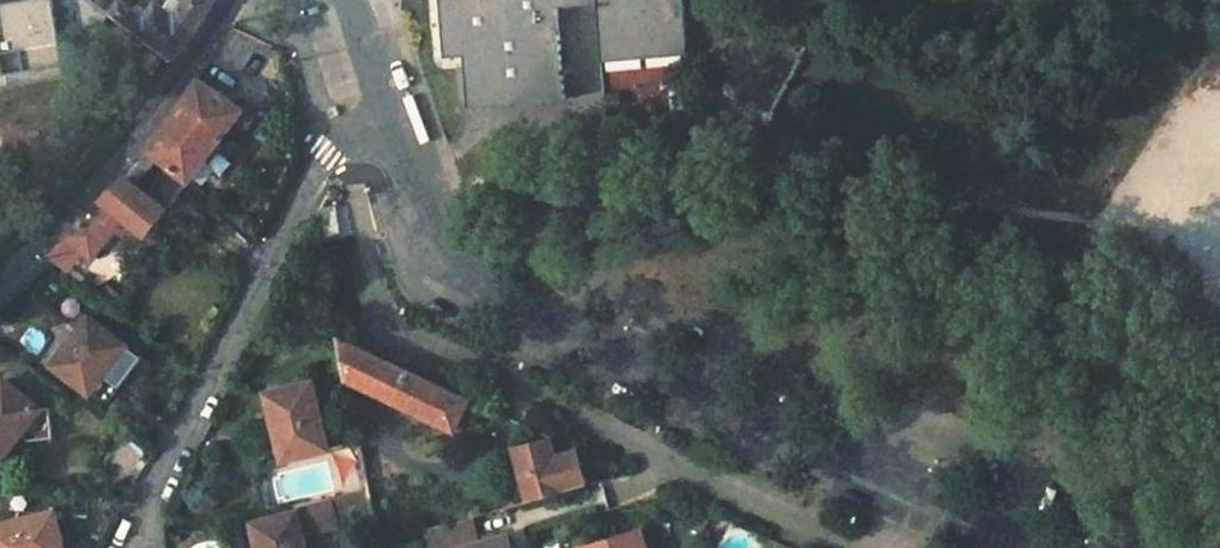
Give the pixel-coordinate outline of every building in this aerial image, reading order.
[(67,78),(65,66),(67,66),(63,44),(94,39),(109,19),(83,0),(44,0),(23,3),(0,7),(0,89),(67,78)] [(171,62),(209,9),(198,0),(190,0),(174,21),(157,9),(146,23),(118,4),(109,16),(171,62)] [(231,28),(215,51),(235,65),(254,37),(231,28)] [(197,78),(150,150),(183,180),(235,110),(197,78)] [(177,188),(170,182),(162,176),(155,179),(143,193),(138,188),(142,183),(129,173),(66,240),(86,257),(112,230),(118,234),(127,224),(140,235),(177,188)] [(327,215),(329,231),(348,227),(348,226),(347,223),(346,220),(344,218),(342,216),(339,214),(336,213),(333,213),(330,213),(328,213),(327,215)] [(122,345),(84,317),(46,368),(83,396),(122,345)] [(454,431),(471,398),(339,335),(348,381),(454,431)] [(17,431),(22,435),(27,439),(50,436),(47,408),(34,408),(0,383),(0,454),(17,431)] [(309,383),(265,394),(282,460),(327,449),(309,383)] [(124,484),(145,455),(118,436),(97,465),(124,484)] [(551,437),(509,448),(524,502),(588,484),(578,449),(556,455),(551,437)] [(248,524),(254,547),(303,547),(300,536),(334,527),(332,519),(372,510),(369,490),(292,505),(294,513),(248,524)] [(51,511),(0,525),(0,547),(61,547),(51,511)] [(424,547),(504,547),(500,535),(473,543),(468,518),(420,532),(424,547)] [(635,527),(578,544),(580,547),(641,547),(635,527)]
